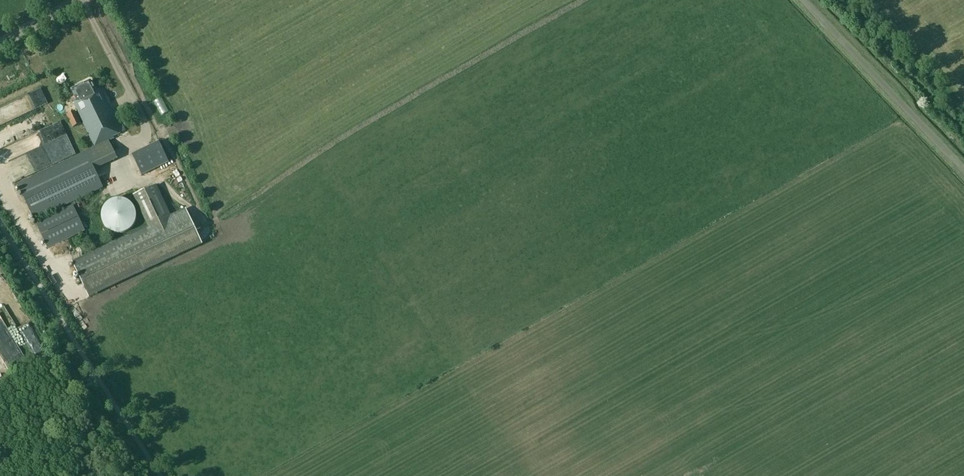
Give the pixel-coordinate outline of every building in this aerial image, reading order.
[(113,108),(108,110),(99,91),(98,92),(97,90),(94,91),(89,81),(70,90),(75,100),(73,101),(74,104),(73,104),(95,151),(87,156),(85,151),(16,184),(34,220),(102,188),(93,170),(116,159),(107,140),(113,137),(112,136),(123,131),(113,108)] [(0,108),(0,111),(5,109),(10,121),(49,106),(43,91),(0,108)] [(74,111),(66,115),(72,127),(80,123),(74,111)] [(34,123),(23,130),(28,137),(39,130),(34,123)] [(158,142),(131,155),(140,175),(167,162),(158,142)] [(134,195),(149,226),(73,263),(89,297),(201,242),(185,209),(169,216),(154,185),(134,195)] [(127,230),(129,229),(130,228),(131,226),(132,225),(133,224),(133,223),(134,222),(134,220),(135,219),(135,217),(135,216),(135,215),(135,214),(134,212),(134,211),(133,209),(133,208),(132,206),(130,204),(129,203),(127,202),(126,201),(123,200),(121,200),(120,200),(118,199),(116,200),(114,200),(113,200),(112,201),(110,202),(108,203),(107,204),(106,205),(106,206),(105,207),(104,209),(103,210),(103,211),(102,213),(102,214),(102,215),(102,217),(102,218),(103,220),(103,222),(104,224),(105,226),(106,226),(107,227),(108,228),(110,230),(111,230),(112,231),(113,232),(115,232),(117,232),(119,232),(121,232),(124,231),(125,231),(127,230)] [(72,205),(35,223),(47,248),(84,231),(72,205)] [(8,351),(0,328),(0,354),(8,351)]
